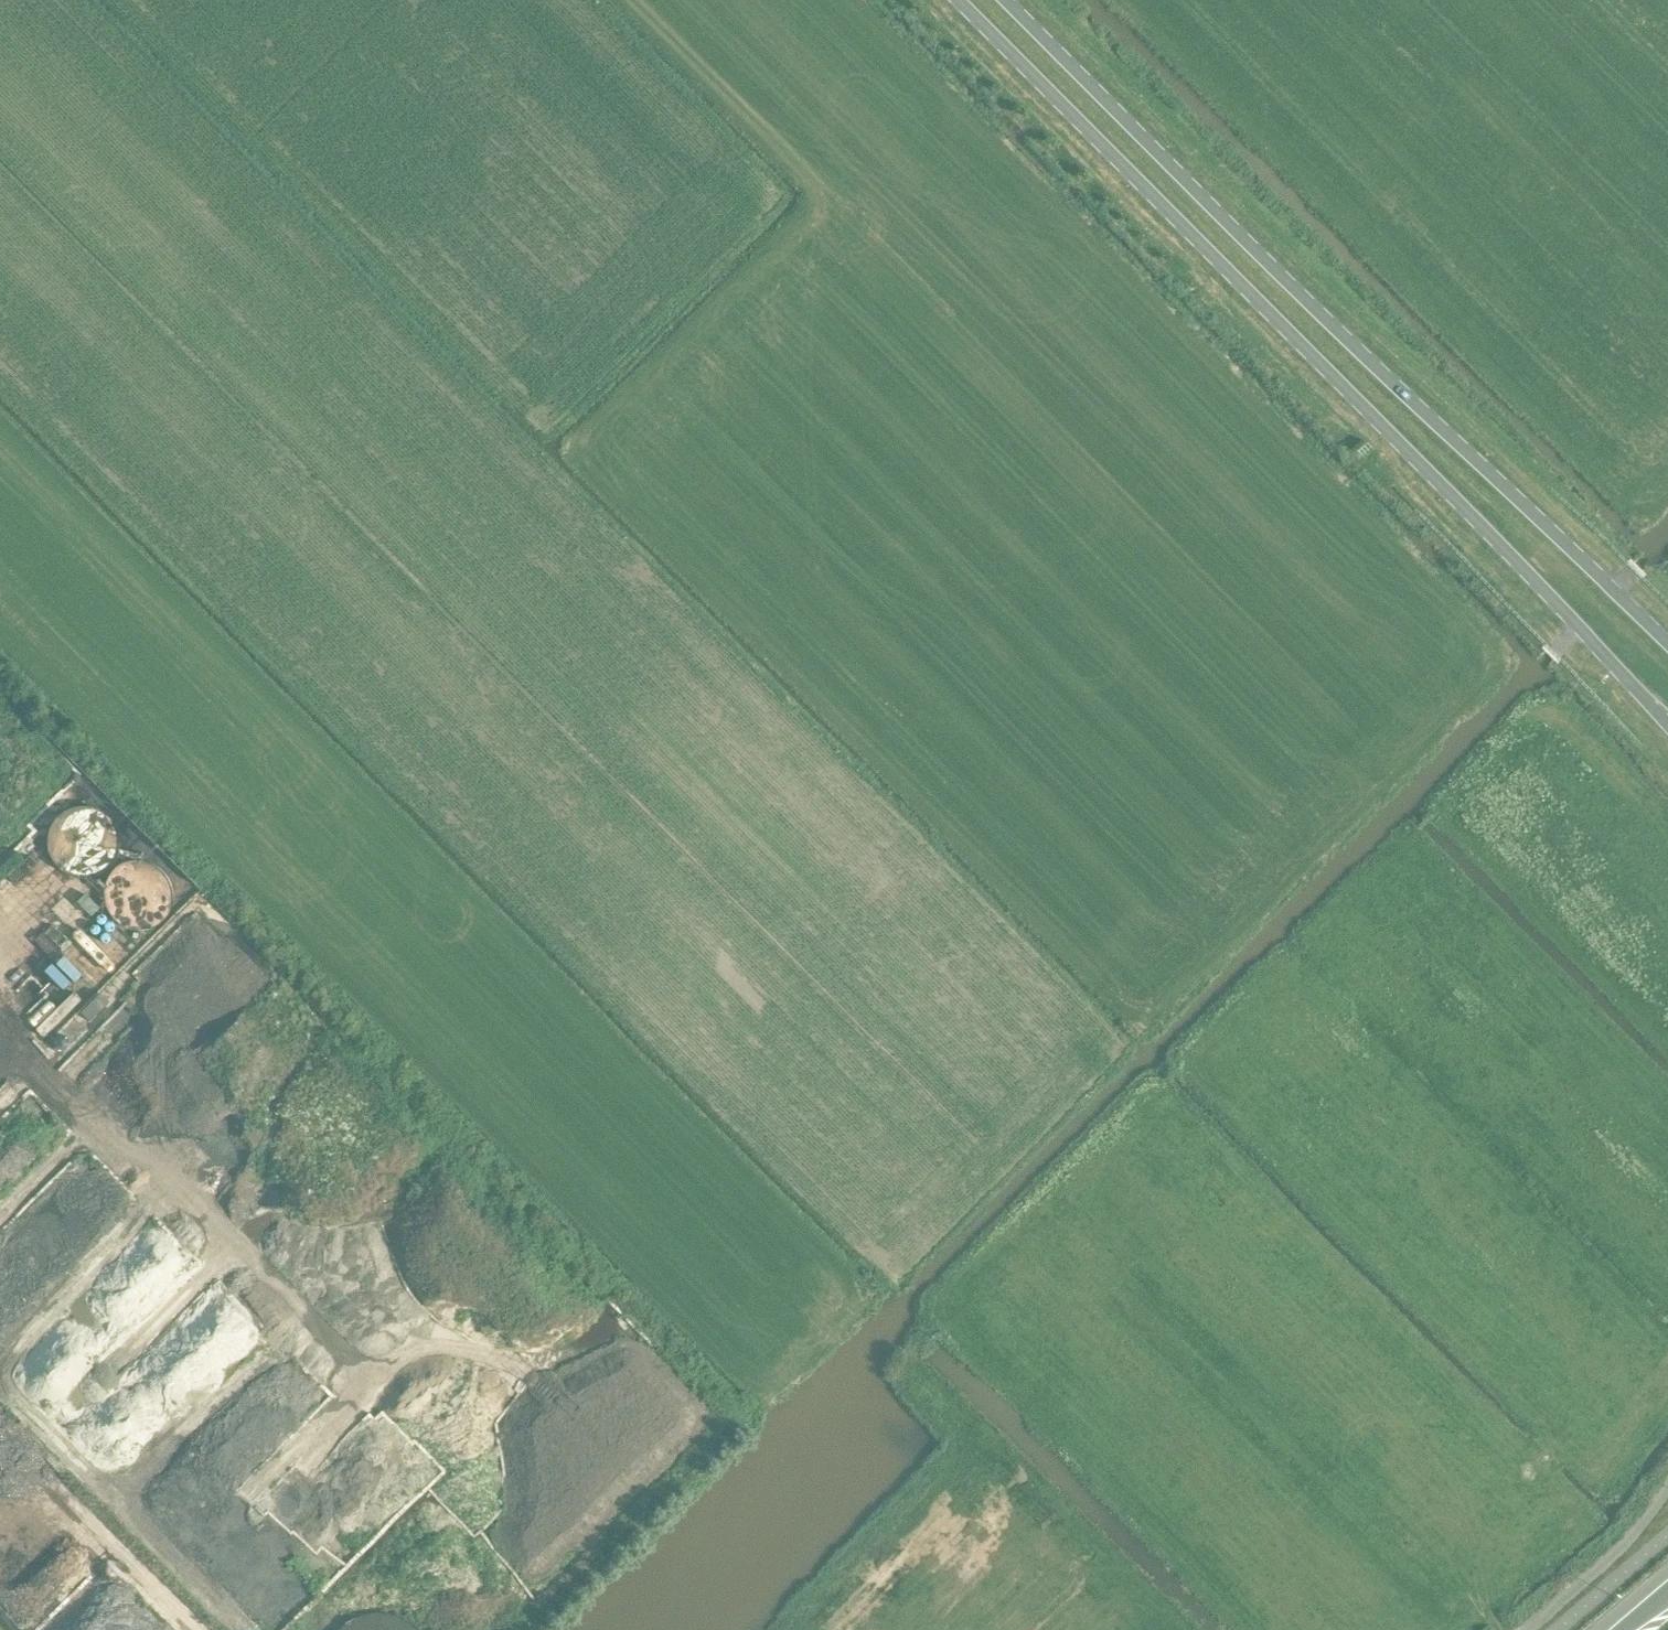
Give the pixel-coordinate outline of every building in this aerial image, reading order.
[(48,835),(47,848),(51,860),(58,870),(68,877),(80,880),(93,879),(104,874),(113,865),(118,854),(119,841),(116,829),(109,819),(99,812),(86,809),(74,810),(63,815),(54,824),(48,835)] [(103,888),(102,901),(105,913),(113,923),(123,930),(135,933),(147,932),(159,927),(168,918),(173,907),(174,894),(171,882),(163,872),(153,865),(141,862),(129,863),(117,868),(108,877),(103,888)] [(418,1629),(405,1620),(390,1614),(374,1613),(359,1617),(345,1625),(339,1629),(418,1629)]
